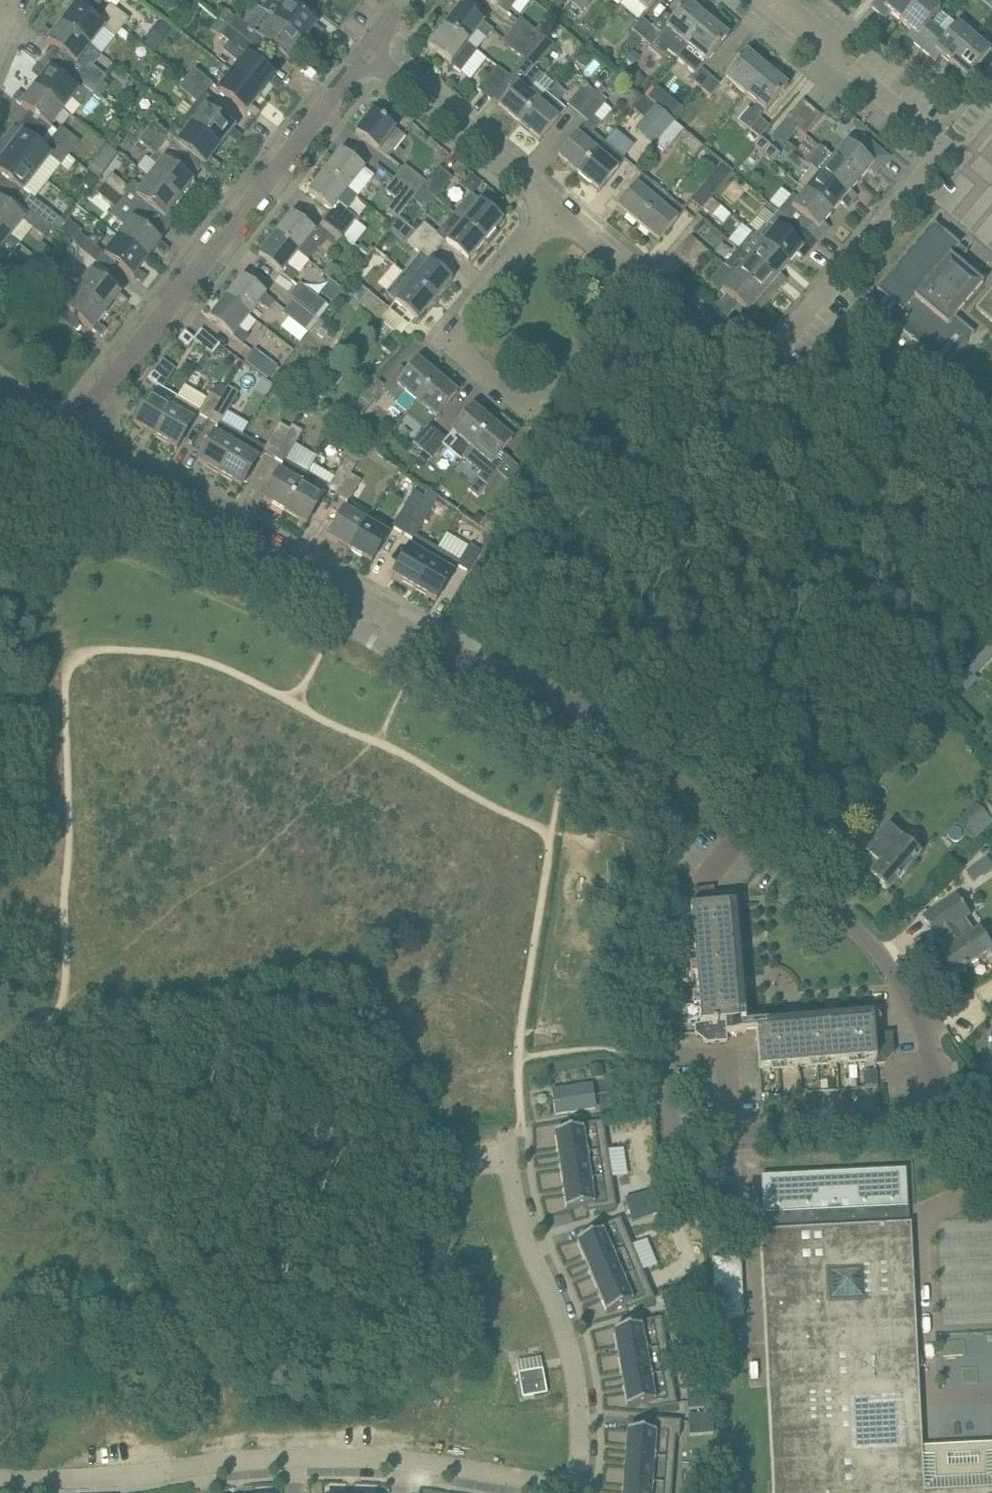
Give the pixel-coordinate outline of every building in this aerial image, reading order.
[(123,28),(103,13),(97,22),(69,0),(67,0),(62,5),(71,12),(61,24),(90,46),(93,42),(104,27),(116,37),(118,34),(122,29),(123,28)] [(262,10),(303,42),(311,32),(319,38),(324,31),(284,0),(270,0),(262,10)] [(506,14),(517,0),(489,0),(506,14)] [(581,9),(588,0),(573,0),(572,2),(581,9)] [(647,12),(658,0),(633,0),(647,12)] [(902,21),(920,0),(876,0),(871,6),(886,19),(891,12),(902,21)] [(921,48),(938,28),(930,21),(940,9),(930,0),(920,0),(902,21),(912,30),(907,36),(921,48)] [(652,26),(642,38),(651,46),(649,48),(661,59),(668,51),(676,57),(686,45),(708,19),(688,2),(666,28),(661,34),(652,26)] [(110,4),(103,13),(123,28),(130,19),(110,4)] [(462,4),(445,26),(467,43),(468,43),(477,31),(487,39),(494,30),(462,4)] [(218,18),(247,40),(253,32),(297,67),(302,60),(294,54),(303,42),(262,10),(255,5),(243,22),(226,8),(218,18)] [(233,71),(262,94),(270,84),(278,90),(283,84),(240,50),(247,40),(218,18),(210,28),(230,43),(223,51),(239,63),(233,71)] [(632,30),(642,38),(652,26),(642,18),(632,30)] [(144,45),(155,53),(174,27),(163,19),(144,45)] [(728,37),(708,19),(686,45),(676,57),(696,74),(701,68),(706,62),(707,62),(728,37)] [(512,32),(533,48),(541,37),(521,21),(512,32)] [(40,34),(77,63),(82,57),(90,46),(61,24),(53,34),(45,27),(40,34)] [(941,55),(951,63),(974,37),(957,24),(947,36),(938,28),(921,48),(936,61),(941,55)] [(467,43),(445,26),(428,47),(461,72),(478,51),(468,43),(467,43)] [(118,34),(126,41),(130,35),(122,29),(118,34)] [(504,43),(524,59),(533,48),(512,32),(504,43)] [(498,106),(519,123),(545,92),(535,84),(543,74),(535,68),(553,46),(541,37),(533,48),(524,59),(510,76),(509,75),(496,92),(504,99),(498,106)] [(974,37),(951,63),(962,72),(957,78),(963,84),(974,71),(982,79),(991,67),(991,53),(974,37)] [(590,41),(585,47),(590,50),(594,45),(590,41)] [(633,63),(641,54),(634,48),(626,57),(633,63)] [(746,95),(767,69),(747,52),(725,78),(746,95)] [(88,62),(84,68),(76,77),(95,92),(103,82),(108,76),(94,66),(94,65),(88,62)] [(35,87),(64,109),(72,99),(83,107),(95,92),(76,77),(69,85),(41,63),(36,69),(44,76),(35,87)] [(491,99),(496,92),(509,75),(497,66),(478,89),(491,99)] [(701,88),(711,76),(701,68),(696,74),(691,80),(694,82),(701,88)] [(767,69),(746,95),(757,104),(752,111),(749,108),(739,120),(750,130),(765,111),(767,113),(775,102),(787,87),(767,69)] [(194,70),(187,80),(205,94),(213,84),(194,70)] [(253,106),(262,94),(233,71),(219,90),(256,119),(261,112),(253,106)] [(613,91),(621,82),(614,75),(605,85),(613,91)] [(721,84),(711,76),(701,88),(711,96),(721,84)] [(184,119),(191,125),(220,147),(229,136),(237,143),(242,136),(209,110),(216,102),(205,94),(187,80),(180,89),(198,102),(184,119)] [(690,88),(696,93),(701,88),(694,82),(690,88)] [(567,105),(578,114),(594,95),(583,86),(567,105)] [(64,109),(35,87),(27,98),(18,91),(13,98),(49,127),(64,109)] [(545,92),(519,123),(540,141),(566,110),(545,92)] [(605,104),(594,95),(578,114),(587,121),(558,156),(578,173),(605,142),(593,132),(602,122),(595,116),(605,104)] [(633,109),(647,121),(639,130),(652,141),(670,119),(657,108),(644,97),(633,109)] [(685,110),(672,99),(663,110),(675,121),(685,110)] [(787,119),(796,127),(813,107),(803,99),(787,119)] [(822,116),(813,107),(796,127),(806,135),(822,116)] [(405,136),(373,111),(356,132),(389,158),(405,136)] [(684,130),(670,119),(652,141),(665,152),(684,130)] [(761,119),(753,128),(763,136),(771,127),(761,119)] [(154,122),(146,132),(175,154),(181,145),(215,171),(220,165),(212,158),(220,147),(191,125),(183,135),(175,129),(170,134),(154,122)] [(48,181),(68,156),(49,141),(43,149),(14,126),(9,133),(17,139),(8,151),(48,181)] [(60,127),(49,141),(68,156),(79,141),(60,127)] [(159,166),(150,177),(179,199),(188,189),(196,195),(201,189),(168,162),(175,154),(146,132),(139,141),(155,153),(150,159),(159,166)] [(688,134),(679,144),(694,157),(703,147),(688,134)] [(833,158),(859,180),(868,170),(874,175),(889,157),(863,135),(853,147),(847,142),(833,158)] [(770,144),(762,137),(755,145),(754,146),(762,153),(770,144)] [(626,160),(605,142),(578,173),(599,191),(626,160)] [(819,146),(805,162),(852,202),(857,196),(851,191),(859,180),(833,158),(819,146)] [(342,150),(325,171),(348,189),(348,190),(357,197),(374,176),(342,150)] [(52,227),(59,232),(66,223),(35,198),(48,181),(8,151),(0,161),(0,172),(30,195),(23,205),(52,227)] [(702,210),(704,208),(712,198),(734,172),(722,162),(690,200),(702,210)] [(852,202),(805,162),(805,163),(819,175),(805,191),(832,213),(841,202),(847,207),(852,202)] [(417,195),(423,187),(427,182),(405,165),(395,178),(417,195)] [(439,166),(427,182),(423,187),(432,195),(436,198),(453,178),(439,166)] [(308,193),(331,211),(324,220),(343,236),(354,223),(358,217),(338,202),(348,190),(348,189),(325,171),(308,193)] [(90,187),(97,179),(89,172),(82,181),(90,187)] [(105,184),(145,215),(152,207),(174,224),(179,217),(170,211),(179,199),(150,177),(142,187),(134,180),(129,187),(113,174),(105,184)] [(618,207),(638,224),(665,193),(644,175),(618,207)] [(415,197),(417,195),(395,178),(385,190),(406,208),(415,197)] [(145,215),(105,184),(98,193),(115,207),(110,214),(126,227),(119,236),(148,259),(156,248),(164,255),(169,249),(147,231),(154,222),(145,215)] [(832,213),(805,191),(799,199),(793,194),(791,196),(780,210),(778,211),(816,244),(830,228),(823,223),(832,213)] [(454,213),(486,240),(503,220),(472,193),(454,213)] [(686,211),(665,193),(638,224),(659,242),(672,227),(686,211)] [(499,198),(491,194),(487,201),(494,206),(499,198)] [(13,239),(26,222),(45,236),(52,227),(23,205),(15,198),(8,207),(0,200),(0,229),(13,239)] [(721,206),(712,198),(704,208),(713,215),(721,206)] [(765,224),(755,235),(755,236),(788,264),(798,253),(804,259),(816,244),(778,211),(766,225),(765,224)] [(318,247),(329,256),(344,236),(343,236),(324,220),(316,231),(292,213),(276,235),(308,260),(318,247)] [(444,225),(438,233),(425,222),(416,232),(438,251),(446,242),(468,261),(486,240),(454,213),(444,225)] [(83,230),(69,220),(60,231),(73,242),(83,230)] [(956,317),(982,286),(984,284),(951,256),(960,245),(934,223),(877,290),(902,311),(893,322),(945,367),(968,341),(966,340),(972,333),(973,334),(974,333),(956,317)] [(20,245),(13,239),(0,229),(0,271),(20,245)] [(415,260),(404,273),(435,300),(453,279),(431,260),(438,251),(416,232),(408,241),(421,252),(415,260)] [(780,274),(788,264),(755,236),(755,235),(752,233),(738,249),(781,285),(786,279),(780,274)] [(80,234),(74,243),(92,257),(99,248),(80,234)] [(292,281),(299,272),(308,260),(276,235),(259,256),(292,281)] [(684,263),(700,244),(691,235),(674,255),(684,263)] [(148,259),(119,236),(104,254),(142,284),(147,277),(139,271),(148,259)] [(84,267),(92,257),(74,243),(66,237),(56,251),(64,257),(66,253),(84,267)] [(781,285),(738,249),(725,265),(735,274),(735,273),(762,296),(771,286),(777,291),(781,285)] [(33,260),(27,267),(34,272),(40,265),(33,260)] [(735,274),(725,265),(722,263),(709,280),(728,296),(714,312),(721,318),(727,323),(732,318),(731,317),(737,311),(744,317),(762,296),(735,273),(735,274)] [(49,277),(40,271),(32,281),(31,280),(24,290),(51,311),(58,301),(41,288),(49,277)] [(123,308),(128,301),(90,272),(77,289),(107,312),(115,301),(123,308)] [(418,320),(435,300),(404,273),(393,285),(386,293),(418,320)] [(344,274),(336,275),(333,279),(342,286),(349,277),(344,274)] [(243,276),(227,297),(250,315),(260,302),(269,310),(276,301),(243,276)] [(300,284),(290,295),(317,316),(326,304),(300,284)] [(77,289),(64,307),(101,336),(106,330),(98,323),(107,312),(77,289)] [(976,308),(991,321),(991,289),(976,308)] [(369,290),(359,302),(380,320),(390,309),(369,290)] [(250,315),(227,297),(210,319),(243,344),(250,335),(239,328),(250,315)] [(307,329),(316,316),(294,299),(284,312),(307,329)] [(201,329),(194,338),(194,340),(213,354),(221,345),(201,329)] [(188,347),(194,340),(194,338),(185,331),(179,339),(188,347)] [(380,343),(391,353),(400,342),(389,332),(380,343)] [(333,351),(338,343),(334,339),(328,347),(333,351)] [(246,361),(268,378),(278,365),(256,349),(246,361)] [(416,402),(437,377),(418,361),(408,373),(401,368),(390,380),(395,384),(387,392),(399,402),(406,393),(416,402)] [(148,379),(153,384),(159,376),(154,372),(148,379)] [(416,402),(406,414),(424,429),(407,450),(417,458),(438,433),(429,425),(435,418),(436,419),(457,393),(437,377),(416,402)] [(386,387),(377,379),(354,406),(363,414),(386,387)] [(177,396),(200,408),(206,396),(184,383),(177,396)] [(156,436),(179,397),(156,384),(134,423),(156,436)] [(198,461),(221,474),(244,434),(222,422),(239,392),(229,386),(226,390),(209,419),(220,425),(198,461)] [(199,413),(209,419),(226,390),(221,387),(216,388),(213,393),(211,391),(200,410),(179,397),(156,436),(177,449),(199,413)] [(462,461),(464,458),(493,424),(473,407),(452,432),(453,433),(447,440),(438,433),(417,458),(418,458),(414,462),(422,468),(431,457),(432,458),(444,445),(462,461)] [(263,451),(274,457),(290,429),(280,423),(265,447),(244,434),(221,474),(242,486),(259,459),(263,451)] [(493,424),(464,458),(481,473),(468,489),(479,498),(510,459),(502,452),(512,440),(493,424)] [(291,429),(290,429),(274,457),(285,464),(280,471),(263,499),(286,512),(309,472),(288,460),(304,431),(293,425),(291,429)] [(328,489),(338,495),(356,464),(346,458),(330,485),(309,472),(286,512),(307,524),(328,489)] [(357,465),(356,464),(338,495),(348,501),(361,479),(352,474),(357,465)] [(425,497),(424,497),(403,533),(414,539),(393,575),(415,588),(438,549),(416,536),(440,496),(429,490),(425,497)] [(393,526),(403,533),(424,497),(414,491),(393,526)] [(328,537),(351,550),(367,522),(344,509),(328,537)] [(492,532),(499,515),(490,509),(480,524),(492,532)] [(367,522),(351,550),(372,562),(389,534),(367,522)] [(470,544),(459,562),(458,565),(468,571),(481,550),(470,544)] [(437,600),(458,565),(459,562),(438,549),(415,588),(437,600)] [(969,670),(959,681),(969,690),(979,678),(976,675),(969,670)] [(976,803),(958,822),(977,839),(991,823),(991,818),(976,803)] [(889,825),(865,852),(879,864),(870,874),(888,890),(921,853),(918,851),(921,847),(908,836),(905,839),(889,825)] [(988,857),(967,871),(974,881),(991,869),(991,864),(988,857)] [(705,906),(716,905),(714,887),(694,888),(684,900),(685,909),(691,908),(690,907),(705,906)] [(690,907),(691,908),(700,1024),(745,1020),(735,904),(716,905),(705,906),(690,907)] [(954,917),(939,927),(953,949),(942,956),(956,976),(982,960),(967,939),(977,933),(962,911),(954,917)] [(760,1069),(876,1060),(874,1034),(874,1032),(872,1014),(756,1024),(757,1031),(758,1043),(760,1069)] [(730,1021),(700,1024),(695,1024),(695,1033),(707,1043),(727,1041),(727,1033),(746,1032),(745,1020),(730,1021)] [(893,1032),(874,1034),(876,1060),(876,1065),(885,1064),(895,1052),(893,1032)] [(603,1073),(601,1064),(590,1066),(592,1075),(603,1073)] [(983,1064),(983,1076),(991,1076),(991,1064),(983,1064)] [(857,1076),(844,1077),(845,1085),(857,1084),(857,1076)] [(853,1087),(858,1107),(880,1102),(876,1081),(853,1087)] [(554,1097),(557,1120),(597,1115),(593,1091),(554,1097)] [(555,1133),(559,1159),(608,1152),(603,1121),(574,1125),(575,1130),(555,1133)] [(563,1184),(612,1177),(608,1152),(559,1159),(563,1184)] [(554,1167),(542,1169),(547,1192),(559,1190),(554,1167)] [(923,1492),(923,1483),(923,1482),(922,1482),(910,1225),(910,1224),(909,1224),(906,1169),(761,1174),(762,1231),(761,1231),(761,1233),(762,1233),(775,1492),(991,1492),(991,1489),(923,1492)] [(612,1177),(563,1184),(567,1210),(586,1207),(587,1212),(616,1208),(612,1177)] [(692,1181),(681,1181),(681,1192),(692,1192),(692,1181)] [(664,1187),(625,1198),(632,1221),(671,1211),(664,1187)] [(586,1265),(632,1246),(620,1217),(593,1228),(595,1233),(576,1241),(586,1265)] [(633,1243),(642,1268),(657,1262),(647,1237),(633,1243)] [(586,1265),(597,1289),(642,1270),(632,1246),(586,1265)] [(714,1259),(717,1314),(746,1312),(743,1257),(714,1259)] [(642,1270),(597,1289),(607,1314),(625,1306),(627,1310),(655,1299),(642,1270)] [(661,1292),(668,1319),(701,1310),(694,1283),(661,1292)] [(618,1357),(667,1348),(662,1317),(632,1323),(633,1327),(614,1331),(618,1357)] [(667,1348),(618,1357),(623,1382),(672,1373),(667,1348)] [(608,1404),(618,1403),(615,1353),(605,1354),(608,1404)] [(538,1370),(515,1374),(519,1398),(542,1394),(538,1370)] [(672,1373),(623,1382),(627,1408),(647,1404),(648,1409),(677,1404),(672,1373)] [(703,1396),(687,1397),(688,1409),(704,1408),(703,1396)] [(712,1413),(688,1415),(690,1435),(714,1433),(712,1413)] [(628,1430),(626,1456),(674,1460),(676,1436),(680,1436),(681,1421),(655,1418),(654,1432),(628,1430)] [(626,1456),(624,1482),(672,1485),(674,1460),(626,1456)] [(711,1462),(710,1472),(720,1473),(720,1463),(711,1462)] [(624,1482),(623,1492),(672,1492),(672,1485),(624,1482)]
